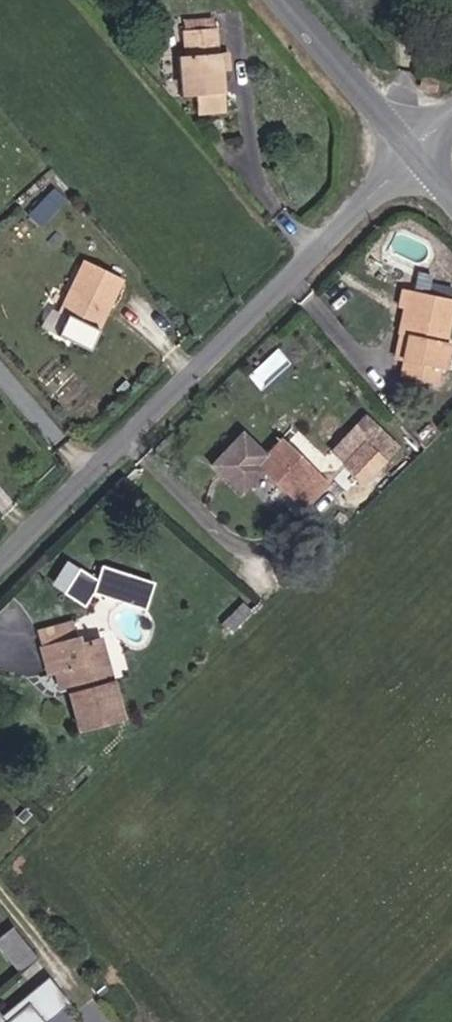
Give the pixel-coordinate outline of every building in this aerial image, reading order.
[(225,111),(221,76),(233,75),(231,54),(219,55),(217,34),(210,34),(209,22),(189,22),(191,58),(178,59),(182,100),(197,98),(198,113),(225,111)] [(56,208),(43,196),(27,214),(41,226),(56,208)] [(121,278),(79,259),(55,311),(98,330),(121,278)] [(392,361),(406,363),(412,363),(410,379),(434,383),(437,366),(446,367),(451,341),(443,339),(449,297),(403,289),(396,333),(392,361)] [(254,465),(261,471),(251,480),(284,511),(293,502),(307,516),(334,489),(280,440),(254,465)] [(343,468),(361,487),(384,464),(367,445),(343,468)] [(156,605),(162,579),(108,566),(107,574),(81,568),(74,596),(96,601),(99,592),(156,605)] [(35,645),(40,670),(52,668),(56,687),(69,685),(77,724),(117,715),(100,639),(70,645),(68,637),(35,645)] [(28,977),(46,961),(14,924),(0,936),(0,945),(28,977)] [(52,1020),(75,1000),(54,975),(10,1013),(5,1006),(0,1010),(0,1021),(54,1021),(52,1020)]
